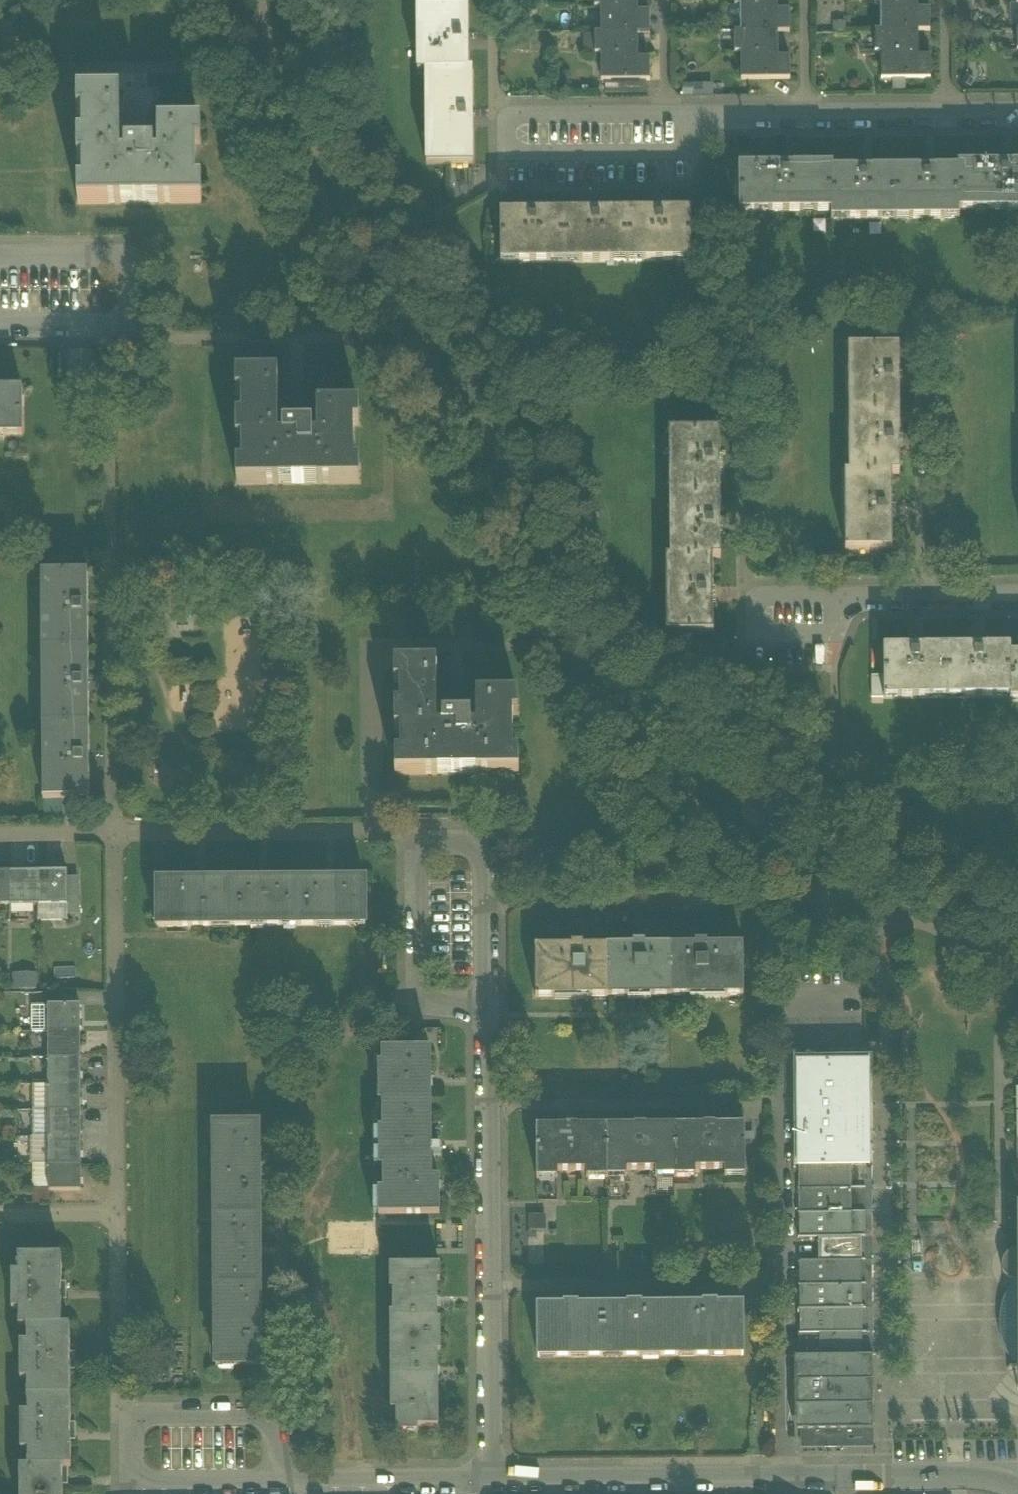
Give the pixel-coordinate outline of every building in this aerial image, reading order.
[(417,9),(467,9),(467,0),(417,0),(417,9)] [(601,36),(638,36),(650,36),(650,14),(638,14),(638,0),(595,0),(595,9),(601,9),(601,36)] [(740,36),(778,35),(789,34),(788,13),(777,13),(777,0),(734,0),(734,8),(739,8),(740,36)] [(917,0),(875,0),(875,6),(881,6),(881,33),(918,32),(929,32),(928,11),(917,11),(917,0)] [(417,73),(425,73),(468,73),(467,9),(417,9),(417,73)] [(918,58),(918,32),(881,33),(875,33),(875,54),(881,53),(882,81),(930,80),(929,58),(918,58)] [(778,60),(778,35),(740,36),(734,36),(734,56),(740,55),(741,83),(790,82),(789,60),(778,60)] [(638,62),(638,36),(601,36),(595,36),(595,57),(601,57),(601,84),(606,84),(646,84),(650,84),(650,61),(638,62)] [(472,73),(468,73),(425,73),(426,166),(473,166),(473,165),(472,73)] [(646,96),(646,84),(606,84),(606,96),(646,96)] [(79,203),(202,202),(202,184),(196,184),(196,145),(201,145),(201,125),(159,126),(159,158),(154,158),(154,147),(125,147),(125,158),(120,158),(120,94),(78,94),(78,115),(84,115),(84,138),(78,138),(79,160),(84,160),(85,184),(79,184),(79,203)] [(958,170),(959,211),(1017,210),(1017,165),(958,165),(958,170)] [(740,212),(832,211),(832,171),(832,166),(740,167),(740,212)] [(959,219),(959,211),(958,170),(895,171),(896,220),(959,219)] [(895,171),(832,171),(832,211),(833,220),(896,220),(895,171)] [(567,263),(630,263),(630,212),(566,213),(567,263)] [(693,212),(630,212),(630,263),(693,262),(693,212)] [(504,264),(567,263),(566,213),(504,213),(504,264)] [(849,348),(850,410),(900,410),(899,348),(849,348)] [(69,350),(68,374),(91,374),(91,351),(69,350)] [(238,486),(360,485),(360,466),(354,466),(354,427),(359,427),(359,408),(318,409),(319,440),(313,440),(313,428),(284,428),(284,440),(279,440),(278,377),(236,377),(237,397),(241,397),(241,420),(237,420),(237,443),(242,443),(242,467),(237,467),(238,486)] [(0,390),(0,437),(23,436),(22,390),(0,390)] [(900,474),(900,410),(850,410),(850,475),(892,474),(900,474)] [(671,431),(671,494),(721,494),(720,431),(671,431)] [(892,551),(892,474),(850,475),(845,475),(846,551),(892,551)] [(671,494),(672,557),(713,557),(721,556),(721,494),(671,494)] [(714,633),(713,557),(672,557),(667,557),(667,633),(714,633)] [(41,574),(41,650),(88,650),(87,574),(41,574)] [(884,699),(946,698),(946,647),(884,647),(884,699)] [(946,698),(1010,698),(1010,655),(1010,647),(946,647),(946,698)] [(41,650),(42,725),(88,725),(88,650),(41,650)] [(396,774),(518,773),(518,754),(512,754),(512,716),(518,716),(517,696),(476,696),(477,728),(471,728),(471,717),(442,718),(442,729),(437,729),(436,666),(395,666),(395,684),(401,684),(401,709),(395,709),(396,731),(401,731),(401,755),(396,755),(396,774)] [(89,800),(88,725),(42,725),(43,800),(89,800)] [(67,871),(39,872),(39,905),(68,905),(68,878),(67,871)] [(10,905),(10,872),(0,872),(0,906),(10,905)] [(10,905),(39,905),(39,872),(10,872),(10,905)] [(68,915),(79,915),(78,877),(68,878),(68,905),(68,915)] [(365,880),(298,881),(298,920),(298,926),(319,926),(319,919),(330,919),(330,926),(350,926),(350,919),(365,919),(365,880)] [(298,881),(230,882),(230,920),(230,927),(252,926),(252,920),(264,920),(264,926),(283,926),(283,920),(298,920),(298,881)] [(214,920),(230,920),(230,882),(154,882),(155,905),(160,905),(160,927),(214,927),(214,920)] [(775,951),(785,951),(785,937),(775,937),(775,951)] [(692,946),(670,946),(670,997),(743,996),(743,946),(706,946),(706,942),(692,942),(692,946)] [(533,997),(608,997),(608,947),(583,947),(583,943),(569,943),(569,947),(533,947),(533,997)] [(632,946),(608,947),(608,997),(670,997),(670,946),(644,946),(644,943),(632,943),(632,946)] [(13,972),(12,988),(35,988),(35,972),(13,972)] [(32,1033),(48,1032),(80,1032),(80,1005),(32,1005),(32,1033)] [(48,1032),(48,1059),(80,1059),(80,1032),(48,1032)] [(382,1101),(382,1115),(430,1114),(429,1049),(382,1049),(382,1064),(378,1064),(379,1101),(382,1101)] [(830,1051),(830,1063),(863,1063),(863,1050),(830,1051)] [(48,1059),(48,1085),(81,1085),(80,1059),(48,1059)] [(798,1063),(798,1094),(864,1093),(864,1077),(863,1063),(830,1063),(798,1063)] [(33,1112),(49,1112),(48,1085),(32,1085),(33,1112)] [(48,1085),(49,1112),(81,1111),(81,1085),(48,1085)] [(798,1094),(799,1166),(865,1166),(864,1093),(798,1094)] [(49,1112),(49,1138),(81,1138),(81,1111),(49,1112)] [(49,1112),(33,1112),(33,1138),(49,1138),(49,1112)] [(383,1167),(383,1179),(430,1178),(430,1114),(382,1115),(383,1129),(379,1129),(379,1167),(383,1167)] [(219,1202),(219,1218),(258,1218),(258,1126),(218,1126),(218,1146),(214,1146),(214,1165),(218,1165),(218,1177),(214,1177),(214,1202),(219,1202)] [(745,1126),(675,1127),(676,1178),(696,1178),(696,1171),(726,1171),(726,1178),(746,1178),(745,1126)] [(587,1179),(607,1179),(606,1127),(536,1128),(536,1179),(558,1179),(558,1172),(587,1172),(587,1179)] [(657,1178),(676,1178),(675,1127),(606,1127),(607,1179),(627,1178),(627,1172),(657,1172),(657,1178)] [(49,1138),(49,1164),(81,1164),(81,1138),(49,1138)] [(39,1192),(49,1191),(49,1164),(39,1165),(39,1192)] [(81,1191),(81,1164),(49,1164),(49,1191),(81,1191)] [(799,1166),(799,1190),(865,1190),(865,1166),(799,1166)] [(438,1178),(430,1178),(383,1179),(383,1189),(378,1189),(378,1215),(380,1215),(439,1215),(438,1178)] [(799,1190),(799,1214),(865,1214),(865,1190),(799,1190)] [(1017,1368),(1017,1206),(1016,1206),(1016,1251),(1012,1252),(1007,1254),(1003,1259),(1001,1265),(1002,1271),(1004,1276),(1008,1279),(1013,1282),(1009,1288),(1002,1301),(1000,1315),(999,1330),(1002,1344),(1007,1356),(1014,1366),(1011,1367),(1007,1369),(1008,1371),(1013,1369),(1015,1368),(1017,1368)] [(545,1228),(545,1214),(529,1214),(529,1228),(545,1228)] [(865,1238),(865,1214),(799,1214),(799,1238),(819,1238),(865,1238)] [(219,1274),(219,1288),(259,1288),(258,1218),(219,1218),(214,1218),(215,1240),(219,1240),(219,1252),(215,1252),(215,1274),(219,1274)] [(819,1262),(866,1262),(865,1238),(819,1238),(819,1262)] [(19,1327),(26,1327),(62,1326),(62,1299),(61,1299),(61,1283),(62,1283),(61,1255),(18,1256),(18,1273),(12,1273),(12,1310),(18,1310),(19,1327)] [(800,1262),(800,1286),(866,1286),(866,1262),(819,1262),(800,1262)] [(389,1315),(390,1339),(439,1338),(439,1322),(436,1322),(435,1283),(439,1283),(439,1267),(389,1268),(389,1291),(392,1291),(393,1315),(389,1315)] [(800,1286),(800,1310),(866,1310),(866,1286),(800,1286)] [(259,1367),(259,1288),(219,1288),(215,1288),(215,1303),(219,1303),(220,1322),(215,1322),(216,1364),(238,1363),(238,1367),(259,1367)] [(538,1357),(741,1357),(741,1306),(715,1306),(715,1304),(703,1304),(703,1306),(640,1307),(640,1305),(627,1305),(627,1307),(577,1307),(577,1305),(564,1305),(564,1307),(538,1307),(538,1357)] [(800,1335),(820,1335),(866,1334),(866,1310),(800,1310),(800,1334),(800,1335)] [(27,1380),(27,1397),(71,1396),(70,1368),(69,1368),(69,1354),(70,1354),(70,1326),(62,1326),(26,1327),(27,1343),(20,1343),(20,1380),(27,1380)] [(867,1358),(866,1334),(820,1335),(820,1358),(867,1358)] [(801,1358),(820,1358),(820,1335),(800,1335),(801,1358)] [(439,1354),(439,1338),(390,1339),(390,1410),(396,1410),(396,1434),(417,1434),(417,1428),(437,1427),(436,1354),(439,1354)] [(801,1358),(801,1394),(867,1394),(867,1358),(820,1358),(801,1358)] [(867,1430),(867,1394),(801,1394),(801,1431),(867,1430)] [(27,1450),(27,1467),(63,1467),(71,1467),(71,1439),(70,1439),(70,1424),(71,1424),(71,1396),(27,1397),(27,1413),(21,1414),(21,1450),(27,1450)] [(802,1451),(867,1450),(867,1430),(801,1431),(802,1451)] [(27,1467),(19,1467),(20,1493),(63,1493),(63,1483),(62,1483),(62,1469),(63,1468),(63,1467),(27,1467)]
